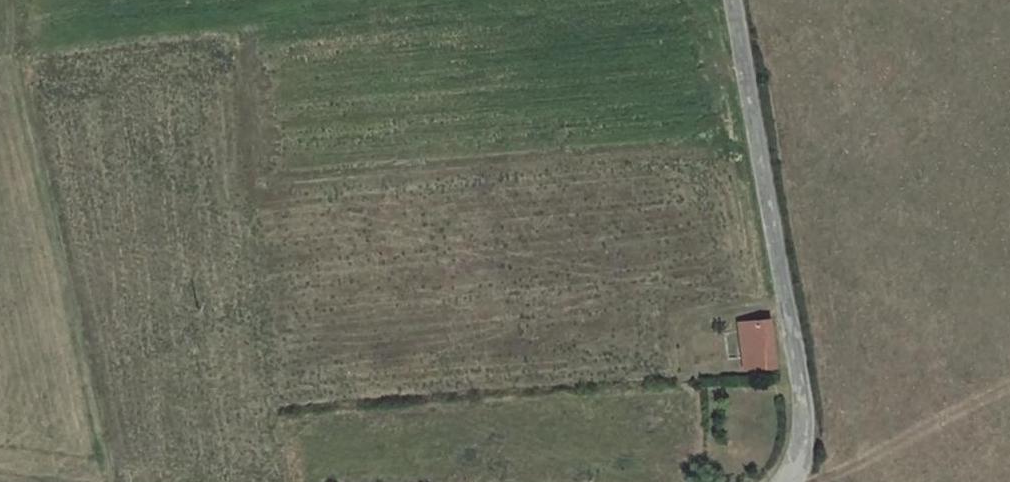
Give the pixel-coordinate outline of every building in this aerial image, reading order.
[(775,365),(770,321),(739,325),(744,369),(775,365)]
